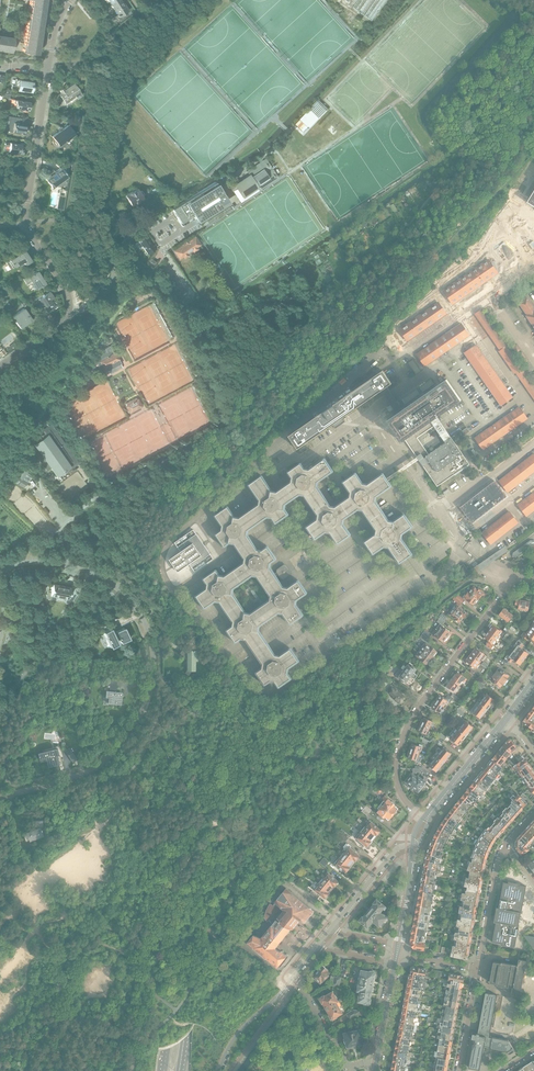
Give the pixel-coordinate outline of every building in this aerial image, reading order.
[(27,14),(28,15),(28,17),(27,17),(23,42),(18,42),(19,39),(12,38),(13,38),(12,38),(0,36),(0,50),(10,51),(11,49),(11,53),(14,54),(14,50),(22,51),(36,53),(38,42),(39,34),(42,19),(42,18),(42,15),(42,14),(43,7),(45,0),(29,0),(27,14)] [(109,2),(110,4),(117,14),(117,15),(118,16),(119,17),(129,10),(124,3),(122,4),(120,0),(112,0),(109,2)] [(346,3),(371,20),(385,0),(346,0),(346,3)] [(86,85),(88,76),(81,75),(80,84),(86,85)] [(30,92),(32,82),(26,81),(26,82),(22,81),(22,80),(16,79),(15,85),(12,84),(12,89),(18,90),(18,92),(21,93),(22,91),(30,92)] [(80,95),(73,84),(64,90),(61,88),(59,90),(60,93),(58,94),(61,97),(60,97),(64,102),(68,100),(71,103),(76,98),(80,95)] [(318,99),(316,101),(325,110),(327,108),(319,100),(318,99)] [(29,106),(28,106),(29,102),(23,101),(23,100),(21,100),(21,101),(16,100),(14,100),(13,104),(15,104),(14,108),(19,109),(18,111),(22,112),(23,110),(23,109),(28,110),(28,109),(29,109),(29,106)] [(316,120),(325,110),(316,101),(307,111),(316,120)] [(9,121),(8,131),(12,132),(19,133),(19,134),(20,134),(20,133),(24,134),(25,124),(20,124),(21,121),(21,118),(0,115),(0,119),(9,121)] [(65,140),(74,134),(67,125),(52,136),(55,141),(54,142),(56,145),(58,144),(58,145),(59,145),(61,148),(67,144),(65,142),(66,141),(65,140)] [(20,148),(21,144),(14,143),(13,142),(13,143),(5,142),(4,146),(9,147),(8,151),(15,153),(17,154),(17,153),(21,153),(22,148),(20,148)] [(274,180),(277,177),(265,159),(247,171),(249,174),(238,181),(237,179),(235,181),(236,182),(233,184),(234,184),(232,186),(234,189),(236,188),(242,197),(255,188),(257,187),(259,189),(274,180)] [(60,180),(63,177),(64,178),(67,176),(60,168),(54,172),(52,169),(47,173),(50,175),(45,179),(52,187),(61,181),(60,180)] [(219,205),(227,201),(215,182),(208,186),(209,187),(208,187),(185,201),(185,202),(184,201),(172,209),(180,222),(192,215),(193,216),(194,216),(196,219),(208,211),(210,210),(211,211),(214,209),(213,208),(219,204),(219,205)] [(160,193),(156,187),(151,190),(153,192),(151,193),(153,197),(160,193)] [(142,198),(141,196),(143,194),(141,190),(138,192),(136,188),(125,195),(131,205),(142,198)] [(152,246),(144,235),(144,234),(137,239),(147,254),(156,248),(154,245),(152,246)] [(197,249),(196,247),(199,244),(195,237),(191,240),(190,238),(188,239),(186,241),(185,240),(181,243),(181,244),(177,247),(178,249),(177,249),(174,251),(175,253),(178,257),(179,258),(183,256),(184,257),(188,255),(187,253),(192,249),(193,251),(197,249)] [(28,260),(24,254),(22,251),(21,250),(20,250),(21,251),(18,253),(16,255),(16,256),(14,257),(13,257),(8,261),(6,263),(10,269),(12,267),(19,263),(21,266),(24,264),(28,260)] [(44,282),(42,279),(41,279),(35,271),(26,277),(23,279),(26,283),(30,280),(32,284),(31,285),(33,289),(35,288),(36,288),(44,283),(43,282),(44,282)] [(54,307),(49,299),(52,297),(53,297),(49,291),(49,292),(46,294),(46,293),(38,299),(47,312),(55,307),(55,306),(54,307)] [(527,298),(519,304),(528,316),(527,316),(533,327),(533,309),(527,298)] [(31,320),(23,308),(12,316),(11,315),(7,317),(17,331),(20,329),(20,328),(31,320)] [(475,314),(501,351),(499,352),(514,373),(516,372),(533,399),(533,386),(481,310),(475,314)] [(469,335),(461,324),(417,355),(425,366),(469,335)] [(476,345),(465,353),(501,405),(513,397),(476,345)] [(120,363),(118,359),(115,354),(114,354),(109,346),(98,352),(93,354),(96,361),(97,363),(96,363),(102,373),(108,370),(110,374),(122,367),(120,363)] [(529,361),(522,351),(517,355),(524,364),(529,361)] [(92,374),(89,369),(88,367),(83,369),(87,377),(92,374)] [(383,370),(289,436),(298,449),(301,447),(304,445),(381,391),(392,383),(383,370)] [(403,410),(387,421),(401,442),(405,440),(408,437),(413,433),(414,433),(415,433),(415,432),(423,426),(424,427),(424,426),(424,425),(430,421),(434,426),(436,429),(438,432),(445,443),(429,454),(423,458),(420,455),(417,457),(419,460),(424,468),(428,465),(440,484),(470,464),(459,449),(456,444),(453,439),(445,427),(437,417),(461,400),(447,379),(403,410)] [(141,406),(140,404),(138,400),(137,400),(136,398),(126,403),(127,405),(126,406),(128,410),(129,412),(131,411),(132,413),(140,409),(139,407),(141,406)] [(527,419),(519,407),(475,438),(483,449),(527,419)] [(79,463),(50,424),(43,429),(46,434),(33,443),(33,451),(47,470),(50,468),(51,468),(55,474),(49,478),(51,480),(56,477),(56,476),(57,476),(58,475),(62,480),(69,475),(76,470),(74,467),(79,463)] [(417,457),(386,479),(388,481),(419,460),(417,457)] [(292,482),(281,488),(290,500),(300,494),(305,495),(318,514),(318,519),(308,526),(308,527),(315,538),(316,538),(326,531),(331,532),(338,543),(339,543),(350,535),(350,534),(343,524),(344,519),(358,509),(363,510),(377,529),(376,534),(365,541),(365,542),(373,553),(374,553),(384,546),(389,547),(400,562),(412,554),(401,539),(402,534),(412,527),(412,526),(404,515),(403,515),(393,522),(389,521),(384,514),(387,512),(385,509),(383,506),(379,508),(375,501),(376,496),(391,486),(388,481),(386,479),(383,474),(382,474),(367,485),(363,484),(356,474),(355,473),(344,482),(351,492),(350,497),(335,507),(330,506),(317,487),(318,482),(333,471),(325,459),(318,464),(314,466),(309,470),(305,469),(301,464),(289,472),(292,477),(292,482)] [(22,479),(28,471),(22,467),(17,476),(18,476),(14,482),(24,488),(27,482),(22,479)] [(518,523),(509,512),(482,533),(491,544),(518,523)] [(196,534),(178,547),(181,552),(170,560),(178,571),(189,564),(192,567),(210,554),(196,534)] [(533,546),(533,545),(533,541),(531,540),(513,553),(512,556),(518,557),(533,546)] [(493,560),(508,550),(505,547),(493,555),(492,553),(488,556),(493,560)] [(470,572),(466,567),(464,564),(457,569),(463,577),(470,572)] [(82,591),(84,586),(74,581),(72,586),(78,589),(77,591),(81,593),(82,591)] [(67,598),(69,592),(71,593),(72,588),(69,588),(70,587),(69,587),(52,584),(50,592),(48,591),(46,598),(53,599),(54,596),(67,598)] [(466,590),(468,592),(477,598),(478,599),(483,593),(480,591),(481,590),(478,588),(477,589),(473,586),(471,584),(466,590)] [(477,598),(468,592),(466,595),(465,594),(463,597),(467,600),(473,605),(477,598)] [(454,597),(462,603),(464,600),(458,595),(457,594),(454,597)] [(463,617),(464,618),(465,617),(466,618),(468,615),(467,614),(467,613),(463,610),(464,609),(460,606),(462,603),(454,597),(451,601),(456,604),(455,606),(456,607),(454,610),(463,617)] [(528,610),(530,602),(527,601),(526,601),(525,600),(524,601),(520,600),(516,599),(515,606),(519,607),(518,609),(519,609),(519,610),(524,611),(524,610),(528,610)] [(513,616),(507,612),(508,611),(505,608),(504,609),(499,615),(508,621),(512,617),(513,616)] [(459,622),(463,617),(454,610),(452,612),(451,611),(448,615),(455,620),(456,619),(459,622)] [(436,629),(448,638),(450,635),(450,633),(451,632),(442,625),(441,627),(439,625),(436,629)] [(489,631),(498,638),(500,636),(499,635),(502,631),(499,628),(498,629),(493,625),(492,625),(490,627),(491,628),(489,631)] [(129,639),(124,628),(116,632),(116,633),(115,632),(112,633),(113,634),(112,635),(109,628),(102,631),(109,646),(116,643),(115,640),(118,638),(119,639),(121,642),(129,639)] [(445,641),(448,638),(436,629),(434,632),(436,634),(434,635),(443,642),(444,641),(445,641)] [(530,629),(526,634),(524,633),(522,635),(527,640),(530,637),(533,640),(533,631),(530,629)] [(486,633),(483,636),(484,636),(484,637),(489,641),(486,645),(491,649),(494,645),(492,644),(495,640),(496,641),(498,638),(489,631),(487,633),(486,633)] [(514,651),(524,659),(526,659),(526,658),(527,657),(526,656),(528,653),(522,648),(524,645),(526,643),(520,638),(518,640),(513,646),(516,648),(514,651)] [(421,649),(432,657),(433,655),(434,656),(437,652),(436,652),(436,651),(426,643),(425,643),(424,643),(422,645),(423,646),(421,649)] [(196,671),(196,661),(198,661),(198,651),(200,651),(200,646),(195,646),(195,651),(189,651),(185,648),(181,653),(186,657),(189,659),(189,671),(188,670),(186,673),(189,675),(189,676),(192,671),(196,671)] [(471,654),(479,661),(484,654),(476,648),(475,648),(473,651),(474,651),(471,654)] [(427,663),(432,657),(421,649),(416,655),(420,658),(420,659),(423,660),(422,661),(425,664),(426,663),(427,664),(427,663)] [(524,659),(514,651),(509,657),(507,655),(505,658),(505,659),(503,661),(505,662),(509,665),(510,663),(511,663),(513,660),(520,665),(522,662),(523,662),(524,661),(524,660),(524,659)] [(474,668),(479,661),(471,654),(466,661),(467,662),(466,662),(469,664),(474,668)] [(503,661),(497,656),(495,659),(503,665),(505,662),(503,661)] [(403,670),(414,678),(418,672),(415,670),(416,669),(413,666),(414,665),(410,662),(408,664),(407,666),(406,666),(403,670)] [(494,673),(507,683),(509,680),(508,678),(510,675),(501,669),(499,670),(497,670),(494,673)] [(409,684),(414,678),(403,670),(400,674),(401,674),(399,676),(402,679),(401,680),(405,683),(406,682),(409,684)] [(452,678),(461,684),(464,681),(465,682),(467,679),(468,680),(469,678),(462,672),(461,674),(458,672),(456,674),(455,674),(452,678)] [(507,683),(494,673),(492,676),(493,678),(491,681),(500,688),(502,685),(505,686),(507,683)] [(459,687),(461,684),(452,678),(453,679),(452,680),(451,679),(449,682),(449,683),(447,686),(454,692),(458,687),(459,687)] [(116,692),(117,686),(115,686),(115,680),(117,680),(108,679),(107,688),(110,688),(110,691),(107,691),(106,697),(109,698),(108,704),(121,705),(122,696),(123,693),(116,692)] [(405,696),(395,689),(394,689),(391,687),(389,690),(392,693),(392,695),(394,696),(393,696),(393,698),(398,701),(398,702),(399,703),(400,703),(405,696)] [(480,703),(488,709),(491,706),(490,705),(494,699),(488,694),(483,700),(480,697),(477,701),(480,703)] [(435,701),(443,706),(445,703),(446,704),(448,701),(439,695),(438,697),(437,697),(435,701)] [(441,709),(443,706),(435,701),(432,705),(433,705),(432,707),(436,710),(436,711),(436,712),(437,713),(438,713),(439,712),(440,713),(443,710),(441,709)] [(482,717),(488,709),(480,703),(473,712),(480,718),(481,717),(482,717)] [(527,716),(526,716),(524,718),(525,718),(523,721),(526,723),(525,724),(530,727),(529,729),(533,732),(533,720),(527,715),(527,716)] [(422,719),(420,723),(429,728),(431,725),(434,727),(436,722),(432,720),(431,721),(424,717),(423,719),(422,719)] [(456,728),(466,736),(469,733),(468,732),(473,727),(466,721),(459,729),(457,727),(456,728)] [(429,728),(420,723),(418,727),(419,728),(418,730),(423,733),(423,734),(428,737),(430,732),(429,731),(430,728),(429,728)] [(463,740),(466,736),(456,728),(455,729),(457,731),(451,739),(458,745),(462,739),(463,740)] [(517,748),(511,739),(510,739),(509,739),(508,739),(503,745),(511,753),(513,751),(515,751),(517,750),(517,749),(517,748)] [(409,750),(419,753),(420,750),(421,751),(423,745),(419,744),(419,746),(412,744),(411,746),(410,746),(409,750)] [(511,753),(503,745),(497,752),(506,759),(508,756),(510,756),(511,754),(511,753)] [(68,756),(73,752),(70,747),(65,751),(68,756)] [(40,761),(42,769),(60,764),(57,756),(59,755),(57,748),(38,753),(40,761)] [(434,755),(444,763),(447,759),(446,759),(451,753),(444,748),(440,753),(438,751),(434,755)] [(418,756),(419,753),(409,750),(407,755),(408,755),(407,757),(418,760),(419,756),(418,756)] [(506,759),(497,752),(492,759),(500,766),(501,765),(502,765),(504,763),(503,762),(506,759)] [(438,771),(444,763),(434,755),(434,756),(432,758),(434,760),(429,766),(436,771),(437,770),(438,771)] [(503,768),(500,766),(492,759),(490,762),(490,763),(488,765),(499,774),(501,772),(503,769),(503,768)] [(518,771),(527,764),(528,763),(528,762),(527,761),(526,761),(524,759),(519,762),(514,766),(512,768),(514,770),(516,768),(518,771)] [(522,777),(532,770),(531,769),(532,769),(532,768),(531,766),(530,766),(528,764),(527,764),(518,771),(522,777)] [(499,774),(488,765),(486,765),(485,767),(485,768),(484,771),(495,780),(499,774)] [(533,776),(533,772),(532,769),(532,770),(522,777),(518,780),(520,782),(524,779),(526,782),(533,776)] [(495,780),(484,771),(483,771),(482,771),(480,773),(481,774),(479,776),(490,786),(495,780)] [(418,776),(420,777),(420,776),(418,774),(417,776),(412,772),(409,775),(410,776),(408,778),(408,777),(405,780),(406,781),(409,784),(409,785),(409,786),(409,787),(411,789),(412,788),(413,788),(417,783),(414,781),(418,776)] [(417,783),(413,788),(418,792),(419,791),(420,792),(422,789),(421,788),(424,784),(425,782),(427,779),(422,775),(420,776),(420,777),(418,776),(414,781),(417,783)] [(490,786),(479,776),(479,777),(477,777),(476,778),(476,780),(474,782),(486,791),(490,786)] [(486,791),(474,782),(474,783),(473,782),(472,783),(471,784),(471,785),(469,787),(470,788),(481,797),(485,799),(487,797),(483,793),(485,791),(485,792),(486,791)] [(481,797),(470,788),(469,788),(468,788),(467,789),(467,790),(465,793),(477,802),(478,800),(478,799),(480,796),(481,797)] [(477,802),(465,793),(465,794),(464,793),(464,794),(463,794),(462,795),(462,796),(460,798),(461,799),(471,807),(471,808),(472,808),(474,806),(473,805),(475,802),(476,803),(477,802)] [(527,802),(518,794),(516,797),(513,795),(511,798),(513,800),(522,808),(524,806),(526,805),(527,804),(527,803),(527,802)] [(381,804),(394,815),(397,810),(398,808),(394,805),(395,805),(388,799),(387,800),(384,800),(381,804)] [(471,807),(461,799),(460,799),(459,799),(458,799),(457,801),(457,802),(456,804),(466,813),(467,814),(470,811),(469,810),(471,808),(471,807)] [(522,808),(513,800),(511,802),(512,803),(510,805),(518,813),(523,808),(522,808)] [(360,806),(369,813),(372,810),(363,802),(360,805),(360,806)] [(394,815),(381,804),(378,807),(379,809),(377,812),(384,818),(385,817),(388,820),(390,818),(390,819),(394,815)] [(466,813),(456,804),(455,805),(454,805),(453,807),(452,809),(462,818),(466,813)] [(518,813),(510,805),(508,807),(507,807),(504,810),(514,818),(518,813)] [(367,816),(369,813),(360,806),(359,807),(362,810),(361,811),(367,816)] [(462,818),(452,809),(451,810),(449,811),(449,812),(447,815),(458,823),(462,818)] [(514,818),(504,810),(502,812),(502,813),(501,815),(510,823),(514,818)] [(458,823),(447,815),(446,816),(445,816),(445,817),(444,818),(443,821),(454,828),(458,823)] [(510,823),(501,815),(498,817),(496,819),(505,828),(510,823)] [(42,831),(42,830),(43,830),(43,821),(36,821),(36,819),(36,828),(34,830),(28,832),(27,833),(30,841),(44,836),(42,831)] [(505,828),(496,819),(493,822),(494,823),(492,825),(501,833),(505,828)] [(365,826),(376,835),(375,835),(376,836),(381,830),(370,820),(365,826)] [(454,828),(443,821),(442,822),(441,822),(441,823),(441,824),(439,827),(451,834),(454,828)] [(501,833),(492,825),(491,824),(486,829),(497,837),(501,833)] [(530,824),(529,824),(528,826),(528,827),(526,829),(533,837),(533,827),(530,824)] [(365,826),(360,832),(371,840),(375,835),(376,835),(365,826)] [(451,834),(439,827),(438,828),(437,829),(437,830),(435,833),(448,840),(451,834)] [(497,837),(486,829),(482,834),(494,842),(497,838),(497,837)] [(526,829),(525,829),(523,831),(523,832),(522,834),(531,843),(533,839),(533,837),(526,829)] [(371,840),(360,832),(356,838),(367,847),(372,841),(371,840)] [(448,840),(435,833),(435,834),(434,835),(434,837),(433,840),(445,846),(448,840)] [(494,842),(482,834),(482,835),(479,840),(491,847),(494,842)] [(531,843),(522,834),(521,834),(520,834),(519,836),(519,837),(516,840),(528,850),(528,851),(529,850),(529,849),(531,847),(529,845),(531,843)] [(491,847),(479,840),(479,841),(476,839),(473,843),(476,845),(488,853),(491,847)] [(443,852),(445,846),(433,840),(432,840),(433,840),(432,841),(429,846),(430,846),(443,852)] [(528,850),(516,840),(516,841),(515,846),(516,847),(521,855),(528,850)] [(488,853),(476,845),(476,846),(477,846),(474,852),(487,858),(488,853)] [(344,852),(355,860),(354,861),(355,861),(360,856),(349,846),(344,852)] [(441,858),(443,852),(430,846),(429,848),(429,847),(427,853),(428,853),(441,858)] [(355,860),(344,852),(339,858),(350,866),(354,861),(355,860)] [(487,858),(474,852),(474,853),(471,858),(485,864),(487,858)] [(439,865),(441,858),(428,853),(427,854),(426,854),(425,858),(425,860),(426,860),(426,861),(439,865)] [(350,866),(339,858),(335,863),(336,864),(336,866),(338,867),(339,867),(340,868),(339,869),(341,871),(342,869),(346,873),(349,869),(349,870),(351,867),(350,866)] [(485,864),(471,858),(470,861),(468,860),(467,865),(484,871),(485,868),(484,868),(485,864)] [(438,871),(439,865),(426,861),(425,861),(423,867),(425,867),(425,868),(438,871)] [(483,874),(484,871),(467,865),(465,868),(469,870),(468,874),(482,878),(483,874)] [(437,878),(438,871),(425,868),(424,868),(423,868),(422,874),(423,874),(423,875),(437,878)] [(323,877),(335,887),(339,881),(328,872),(323,877)] [(482,882),(482,878),(468,874),(467,878),(464,877),(463,881),(481,885),(482,882)] [(436,884),(437,878),(423,875),(423,876),(422,875),(421,881),(436,884)] [(334,887),(335,887),(323,877),(318,883),(329,892),(333,886),(334,887)] [(518,925),(521,913),(525,892),(526,886),(520,885),(520,883),(514,882),(504,880),(502,891),(500,890),(494,922),(496,922),(492,942),(501,943),(501,945),(505,946),(515,948),(515,946),(519,925),(518,925)] [(433,889),(433,886),(436,887),(436,886),(439,886),(439,885),(438,885),(436,884),(421,881),(420,887),(420,888),(419,889),(420,890),(433,893),(434,890),(433,889)] [(481,889),(481,885),(463,881),(463,884),(466,885),(465,890),(480,893),(480,889),(481,889)] [(329,892),(318,883),(313,889),(325,898),(330,893),(329,892)] [(253,935),(247,942),(254,947),(253,948),(254,947),(257,950),(256,950),(256,951),(257,950),(260,952),(259,953),(260,953),(263,955),(263,956),(263,955),(266,958),(278,967),(287,956),(282,951),(279,951),(275,948),(291,929),(293,929),(296,925),(300,920),(305,923),(310,916),(314,911),(291,892),(289,890),(286,888),(277,898),(274,902),(275,902),(273,905),(270,904),(266,911),(272,919),(273,918),(276,920),(272,925),(271,925),(261,938),(253,935)] [(435,896),(436,895),(439,896),(439,894),(433,893),(420,890),(419,894),(418,895),(418,897),(419,897),(419,898),(432,900),(432,897),(434,897),(434,895),(435,896)] [(479,895),(480,893),(465,890),(464,893),(463,893),(463,895),(460,894),(459,895),(462,896),(477,899),(478,896),(479,895)] [(319,897),(312,891),(310,893),(317,899),(319,897)] [(477,902),(477,899),(462,896),(462,900),(463,900),(462,903),(477,906),(477,905),(478,903),(477,902)] [(433,904),(433,901),(432,900),(419,898),(418,901),(417,902),(417,904),(430,907),(431,904),(433,904)] [(386,918),(380,912),(383,909),(385,911),(387,908),(377,899),(374,903),(374,904),(363,917),(362,917),(359,920),(367,927),(373,921),(379,926),(386,918)] [(477,908),(477,907),(477,906),(462,903),(462,906),(460,906),(460,909),(475,912),(476,909),(477,908)] [(431,911),(432,908),(430,907),(417,904),(417,908),(416,909),(415,911),(416,911),(416,912),(429,915),(430,911),(431,911)] [(475,915),(475,912),(460,909),(457,909),(457,910),(460,910),(459,913),(460,913),(460,916),(474,919),(474,918),(475,918),(475,916),(475,915)] [(430,918),(431,915),(429,915),(416,912),(415,915),(414,916),(414,918),(415,918),(428,921),(428,918),(430,918)] [(474,922),(475,920),(474,919),(460,916),(459,919),(458,919),(457,922),(473,925),(473,922),(474,922)] [(430,925),(431,923),(433,924),(434,923),(429,922),(428,921),(415,918),(414,922),(413,923),(413,925),(413,926),(426,928),(427,925),(429,925),(429,924),(430,925)] [(472,928),(473,925),(457,922),(457,926),(458,926),(457,929),(472,932),(472,931),(473,931),(473,929),(472,928)] [(429,932),(430,929),(426,928),(413,926),(413,929),(412,930),(411,932),(412,933),(425,935),(426,932),(429,932)] [(472,935),(472,933),(472,932),(457,929),(457,932),(455,932),(455,934),(453,934),(451,933),(450,935),(470,938),(471,935),(472,935)] [(430,940),(431,937),(425,935),(412,933),(411,936),(410,937),(410,939),(411,940),(424,942),(425,939),(430,940)] [(470,941),(470,938),(450,935),(450,936),(453,936),(455,936),(454,939),(455,939),(455,942),(470,945),(470,944),(471,942),(470,941)] [(523,935),(524,935),(533,950),(533,937),(523,935)] [(425,946),(425,943),(424,942),(411,940),(410,943),(414,948),(425,950),(426,946),(425,946)] [(470,948),(470,946),(469,945),(470,945),(455,942),(454,946),(453,945),(452,949),(468,951),(469,949),(470,948)] [(468,954),(468,951),(452,949),(451,955),(467,958),(468,954)] [(520,996),(526,961),(519,959),(518,965),(512,964),(501,962),(501,963),(494,962),(493,964),(492,971),(491,973),(492,973),(490,980),(490,982),(497,984),(497,985),(508,987),(508,986),(513,987),(512,994),(520,996)] [(328,975),(330,973),(326,971),(327,970),(326,969),(326,968),(324,966),(323,966),(322,965),(313,976),(321,982),(322,981),(323,982),(324,980),(325,981),(329,976),(328,975)] [(425,976),(426,969),(412,966),(411,968),(410,969),(409,971),(410,972),(410,973),(422,975),(425,976)] [(375,977),(376,973),(375,973),(375,972),(374,972),(375,972),(371,971),(370,972),(362,970),(360,980),(373,983),(374,977),(375,977)] [(422,979),(422,975),(410,973),(410,974),(409,974),(408,978),(409,978),(409,980),(408,979),(408,980),(421,982),(423,983),(424,979),(422,979)] [(463,983),(465,976),(450,973),(448,980),(450,980),(463,983)] [(371,993),(373,983),(360,980),(358,991),(356,990),(356,991),(358,992),(358,991),(360,991),(371,993)] [(420,985),(421,982),(408,980),(407,987),(420,989),(422,990),(423,986),(420,985)] [(462,989),(463,983),(450,980),(449,984),(444,983),(443,986),(449,987),(462,989)] [(419,993),(420,989),(407,987),(405,994),(418,996),(418,997),(421,997),(422,993),(419,993)] [(460,995),(462,989),(449,987),(448,990),(446,989),(446,993),(447,993),(460,995)] [(338,1001),(333,991),(325,996),(324,995),(321,997),(321,998),(321,999),(320,999),(322,1003),(323,1002),(326,1008),(336,1002),(338,1001)] [(370,999),(371,995),(371,993),(360,991),(358,1001),(365,1003),(369,1004),(369,1003),(370,1003),(371,999),(370,999)] [(459,1002),(460,995),(447,993),(447,996),(445,996),(444,999),(447,1000),(459,1002)] [(480,1069),(484,1047),(487,1047),(487,1046),(490,1047),(490,1048),(507,1052),(507,1053),(507,1054),(508,1054),(509,1054),(510,1054),(515,1051),(508,1040),(492,1037),(489,1037),(497,995),(485,993),(478,1033),(477,1033),(476,1034),(473,1033),(472,1039),(475,1040),(475,1043),(473,1042),(473,1043),(469,1067),(480,1069)] [(418,1000),(418,997),(418,996),(405,994),(404,1001),(405,1001),(420,1004),(421,1000),(418,1000)] [(458,1008),(459,1002),(447,1000),(447,1003),(444,1002),(443,1006),(446,1006),(458,1008)] [(419,1007),(420,1004),(405,1001),(405,1002),(404,1002),(403,1008),(404,1008),(417,1010),(417,1011),(419,1011),(421,1011),(422,1011),(422,1008),(419,1007)] [(342,1013),(336,1002),(326,1008),(330,1014),(329,1015),(331,1018),(332,1018),(332,1019),(333,1018),(333,1019),(337,1017),(336,1016),(342,1013)] [(457,1015),(458,1008),(446,1006),(446,1009),(443,1009),(442,1012),(445,1013),(445,1012),(457,1015)] [(416,1014),(417,1011),(417,1010),(404,1008),(404,1009),(402,1009),(401,1015),(416,1017),(416,1018),(417,1018),(418,1018),(423,1019),(423,1017),(420,1017),(420,1015),(416,1014)] [(456,1021),(457,1015),(445,1012),(445,1013),(444,1016),(442,1015),(441,1019),(444,1019),(456,1021)] [(415,1021),(416,1018),(416,1017),(401,1015),(400,1022),(417,1025),(419,1026),(420,1022),(415,1021)] [(454,1027),(456,1021),(444,1019),(443,1022),(440,1022),(440,1025),(443,1026),(454,1027)] [(416,1032),(417,1025),(400,1022),(399,1029),(413,1031),(416,1032)] [(453,1034),(454,1027),(443,1026),(442,1029),(439,1028),(439,1032),(441,1032),(442,1032),(453,1034)] [(412,1035),(413,1031),(399,1029),(397,1036),(411,1038),(413,1039),(414,1039),(414,1036),(412,1035)] [(362,1038),(362,1035),(361,1035),(360,1030),(352,1031),(355,1045),(358,1044),(358,1045),(362,1044),(362,1043),(363,1043),(362,1038)] [(355,1045),(352,1031),(344,1033),(345,1038),(345,1039),(345,1042),(346,1042),(347,1046),(348,1046),(348,1047),(352,1046),(352,1045),(355,1045)] [(452,1040),(453,1034),(442,1032),(441,1032),(441,1035),(438,1035),(437,1038),(440,1038),(452,1040)] [(410,1045),(411,1038),(397,1036),(396,1042),(395,1042),(410,1045)] [(451,1047),(452,1041),(452,1040),(440,1038),(438,1044),(451,1047)] [(408,1052),(410,1045),(395,1042),(396,1043),(395,1049),(408,1052)] [(450,1053),(451,1047),(438,1044),(437,1051),(450,1053)] [(411,1055),(412,1053),(408,1052),(395,1049),(394,1055),(393,1056),(407,1059),(410,1059),(411,1055)] [(449,1060),(450,1053),(437,1051),(436,1057),(449,1060)] [(406,1065),(407,1059),(393,1056),(393,1057),(392,1063),(406,1065)] [(448,1066),(449,1060),(436,1057),(435,1063),(448,1066)] [(406,1067),(406,1065),(392,1063),(391,1069),(399,1070),(408,1070),(408,1069),(408,1068),(406,1067)]
